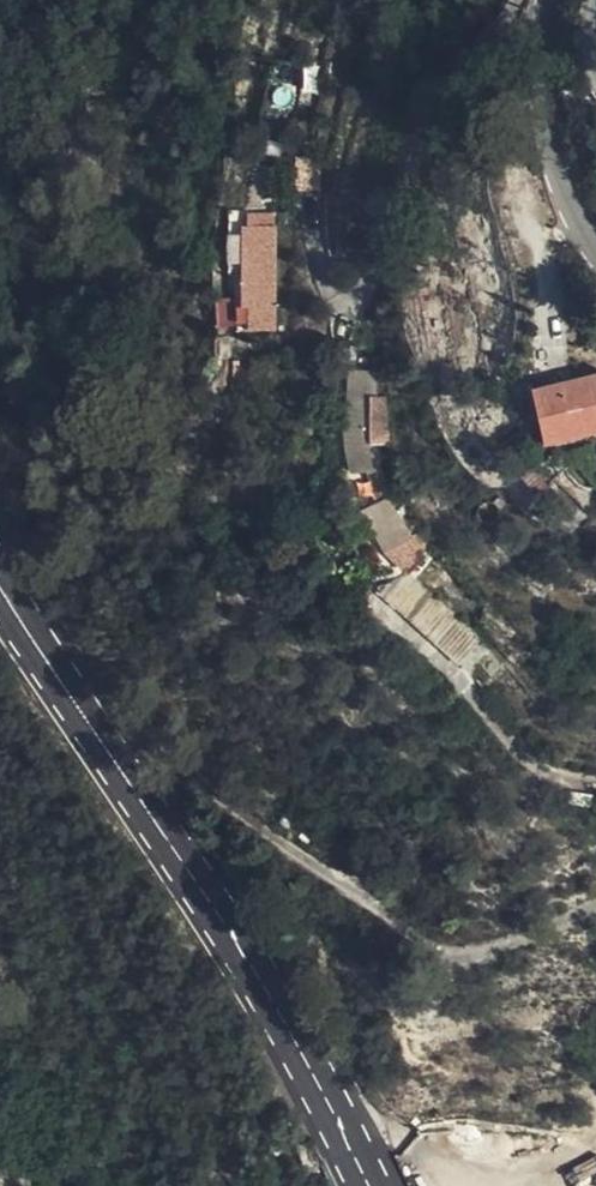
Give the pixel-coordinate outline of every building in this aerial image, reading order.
[(263,200),(263,188),(237,189),(237,201),(263,200)] [(243,277),(267,276),(263,200),(237,201),(232,201),(235,280),(240,280),(241,304),(244,304),(243,277)] [(244,304),(268,303),(267,276),(243,277),(244,304)] [(595,395),(595,330),(549,335),(556,400),(595,395)] [(336,436),(343,458),(369,451),(363,425),(377,422),(381,382),(371,380),(372,358),(343,357),(338,400),(336,406),(336,436)] [(380,477),(370,452),(360,454),(371,481),(380,477)] [(405,524),(380,481),(355,493),(378,536),(400,552),(419,530),(410,522),(405,524)] [(402,558),(375,578),(458,675),(486,653),(402,558)] [(571,1185),(595,1185),(595,1155),(563,1171),(571,1185)]
